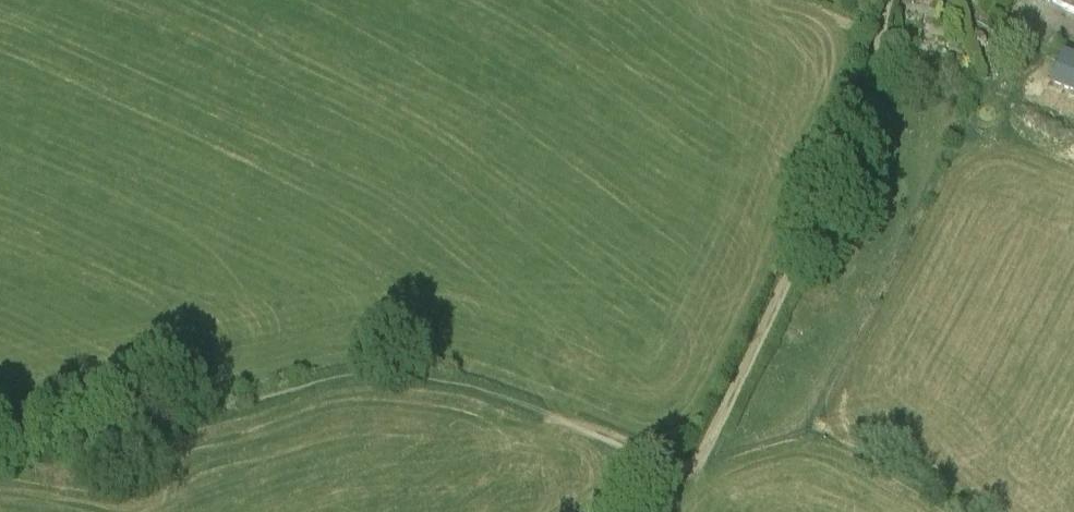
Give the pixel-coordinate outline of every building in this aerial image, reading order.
[(1073,11),(1073,0),(1049,0),(1073,11)]
